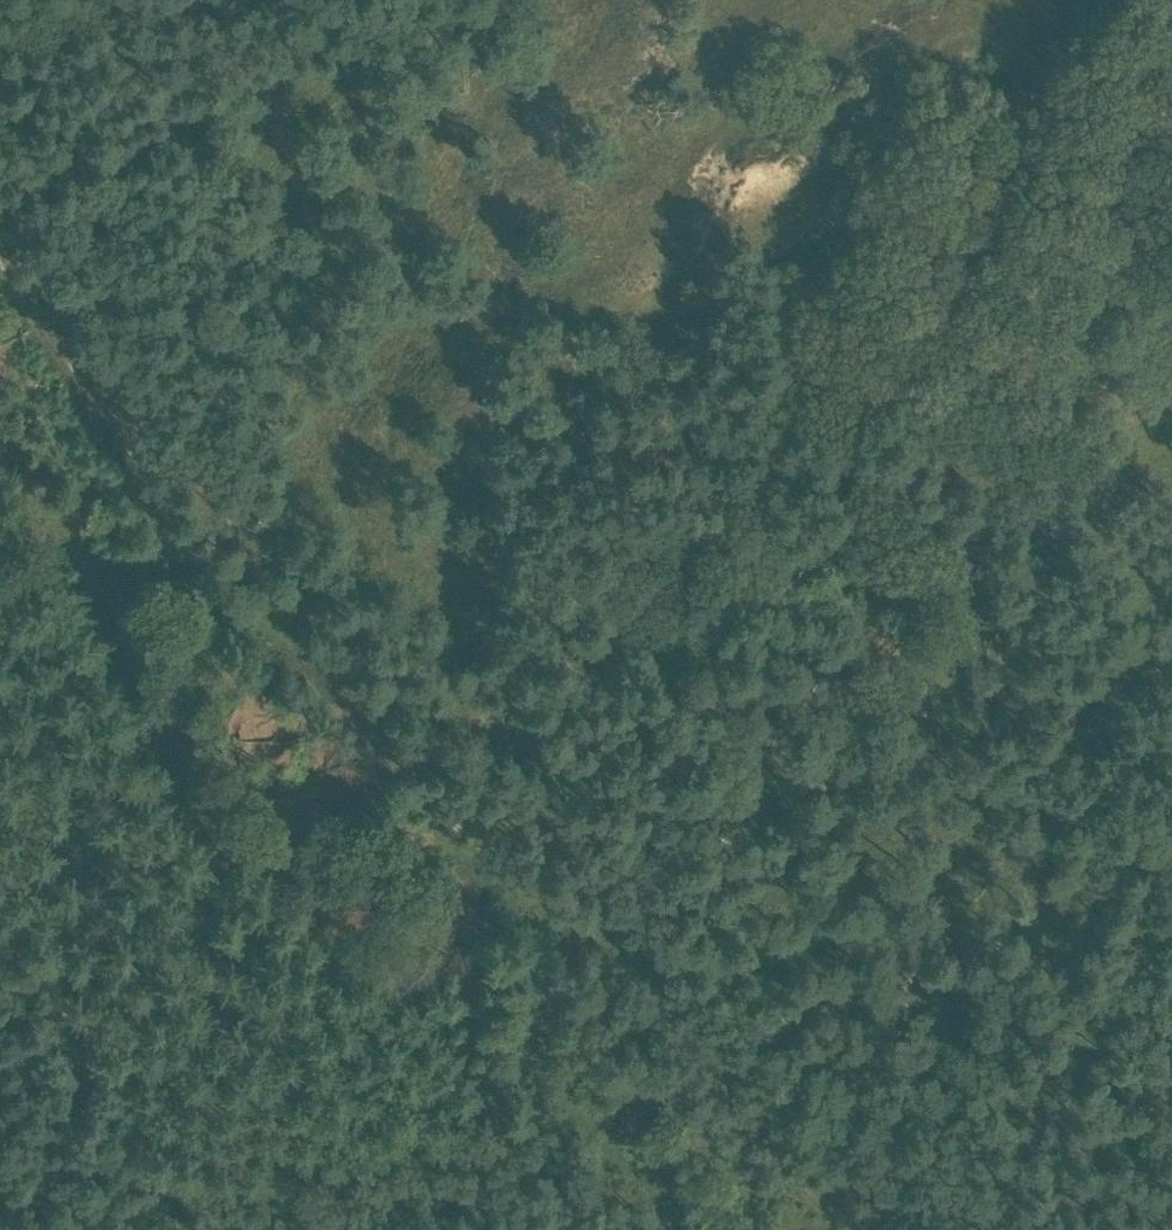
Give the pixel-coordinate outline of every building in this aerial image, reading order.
[(788,175),(806,167),(801,154),(782,162),(788,175)]
